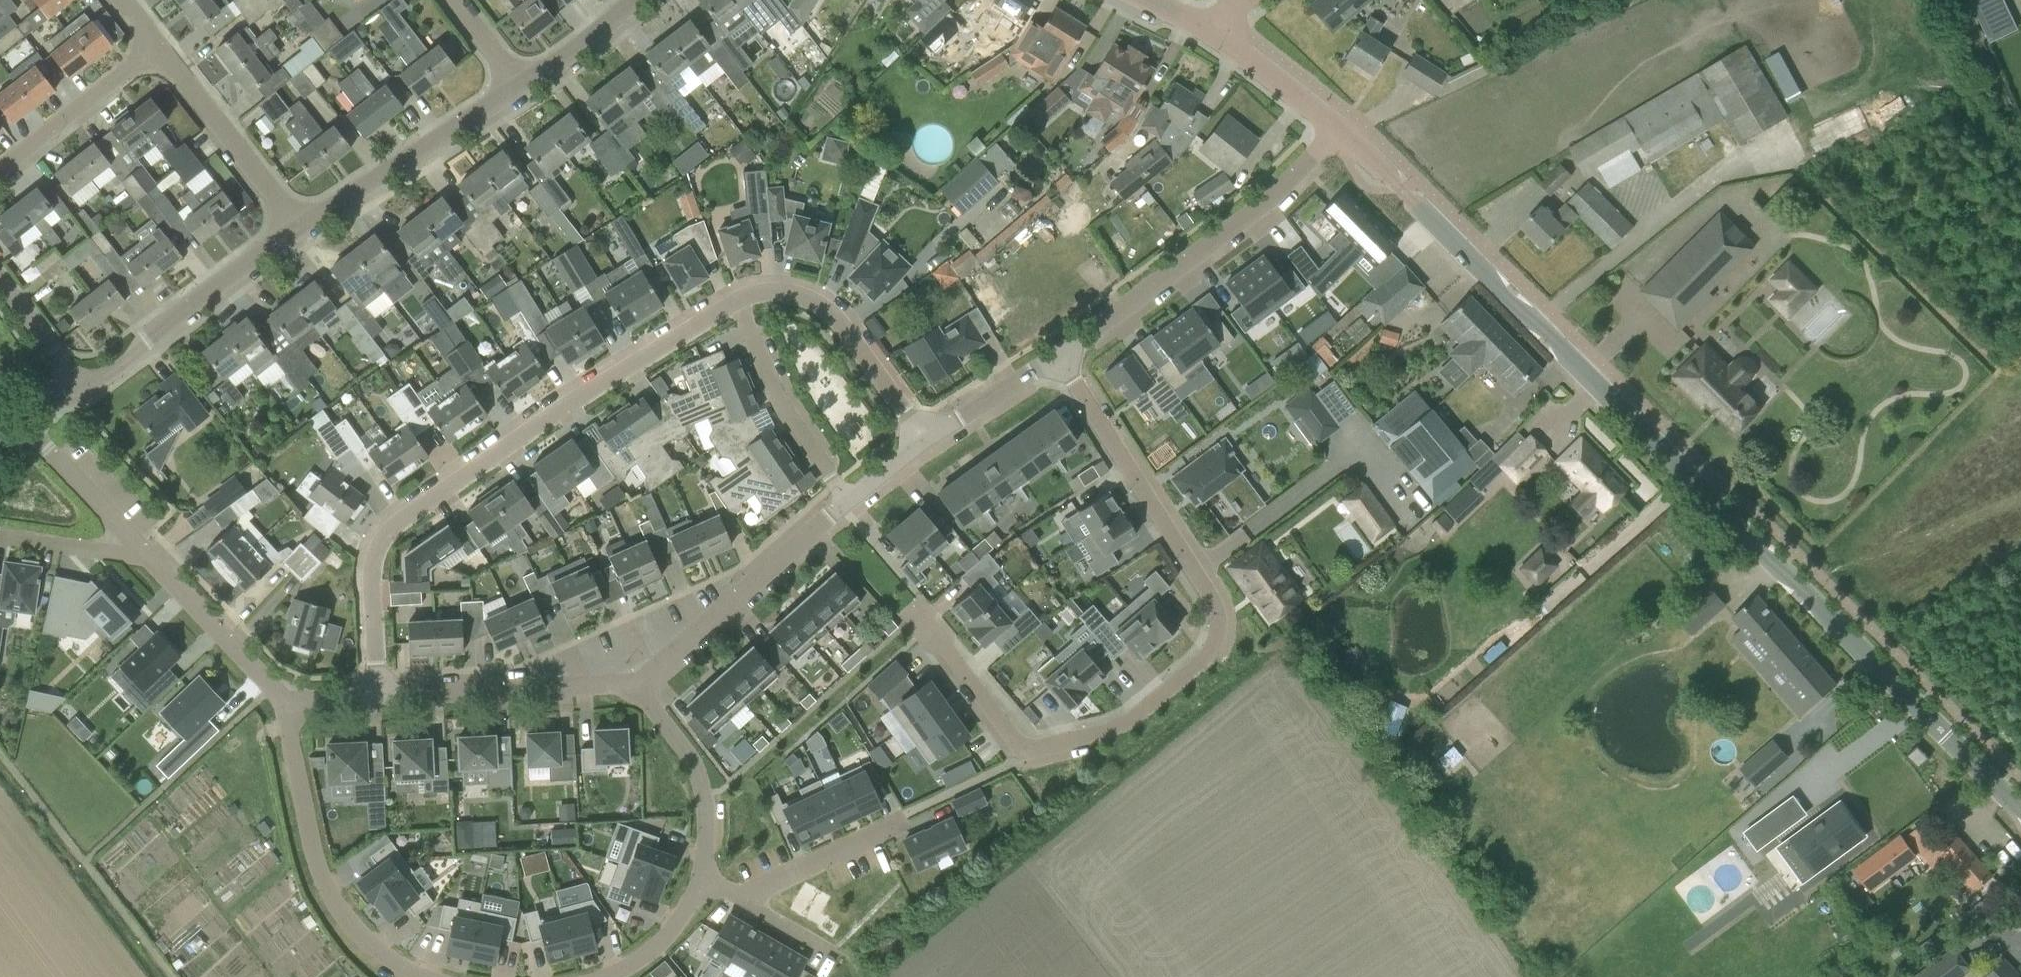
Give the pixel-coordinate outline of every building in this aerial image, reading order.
[(8,13),(8,14),(17,8),(11,0),(0,0),(0,3),(8,13)] [(38,6),(47,17),(69,0),(46,0),(38,6)] [(180,5),(198,27),(228,4),(225,0),(187,0),(180,5)] [(240,12),(255,0),(231,0),(240,12)] [(284,3),(285,2),(283,0),(255,0),(240,12),(248,22),(267,8),(271,13),(284,3)] [(292,13),(302,5),(298,0),(283,0),(285,2),(284,3),(292,13)] [(308,32),(312,37),(323,52),(326,49),(341,38),(343,37),(328,17),(324,20),(309,0),(302,5),(292,13),(297,20),(302,17),(311,29),(308,32)] [(399,36),(435,81),(452,67),(452,68),(455,66),(438,44),(427,53),(414,35),(415,34),(410,28),(398,13),(407,6),(403,0),(391,0),(379,10),(387,21),(388,22),(399,36)] [(528,39),(552,20),(537,0),(526,0),(521,4),(518,0),(499,0),(528,39)] [(725,33),(727,32),(738,45),(758,30),(746,16),(734,0),(699,0),(725,33)] [(746,16),(759,6),(754,0),(734,0),(746,16)] [(787,6),(786,6),(782,0),(763,0),(787,31),(798,22),(799,22),(792,13),(787,6)] [(787,6),(792,13),(799,22),(798,22),(801,25),(817,0),(790,0),(787,6)] [(903,12),(923,33),(950,8),(947,5),(948,3),(949,1),(949,0),(909,0),(912,3),(903,12)] [(974,24),(990,0),(971,0),(961,16),(974,24)] [(1007,11),(1000,22),(993,18),(986,29),(1005,40),(1020,17),(1020,18),(1031,0),(995,0),(993,2),(1007,11)] [(1365,4),(1364,4),(1368,0),(1316,0),(1309,5),(1332,31),(1355,11),(1356,12),(1365,4)] [(1451,13),(1472,0),(1440,0),(1451,13)] [(1971,3),(1988,39),(2015,27),(2002,0),(1978,0),(1971,3)] [(1050,82),(1085,27),(1054,7),(1041,28),(1029,20),(1015,42),(971,75),(980,88),(1009,66),(1008,65),(1016,59),(1030,68),(1030,69),(1050,82)] [(83,12),(63,28),(90,61),(111,45),(93,21),(91,22),(83,12)] [(1,36),(16,24),(8,14),(8,13),(0,19),(0,35),(1,36)] [(297,20),(292,13),(286,18),(291,25),(297,20)] [(1389,49),(1372,39),(1382,23),(1370,16),(1360,31),(1343,57),(1372,75),(1389,49)] [(16,24),(1,36),(9,46),(15,41),(24,34),(24,35),(34,27),(26,17),(16,25),(16,24)] [(679,30),(668,39),(687,63),(686,64),(695,76),(715,61),(736,90),(748,81),(741,72),(717,40),(708,47),(688,21),(679,29),(679,30)] [(388,22),(379,30),(389,43),(399,36),(388,22)] [(362,23),(354,29),(361,38),(366,34),(366,27),(362,23)] [(215,50),(231,70),(274,36),(268,28),(255,38),(246,26),(215,50)] [(90,61),(63,28),(48,39),(56,50),(50,54),(68,78),(90,61)] [(727,32),(725,33),(717,40),(741,72),(752,63),(738,45),(727,32)] [(0,37),(0,53),(9,46),(1,36),(0,37)] [(274,36),(231,70),(248,92),(273,73),(265,63),(279,52),(271,41),(275,37),(274,36)] [(435,81),(399,36),(389,43),(389,44),(408,68),(398,75),(415,97),(417,95),(435,81)] [(281,65),(291,77),(291,78),(301,70),(311,62),(310,62),(323,53),(323,52),(312,37),(299,46),(301,49),(281,65)] [(341,38),(326,49),(337,64),(352,52),(341,38)] [(678,115),(693,133),(704,125),(676,90),(684,83),(675,72),(686,64),(687,63),(668,39),(656,48),(655,47),(646,54),(665,80),(664,81),(666,84),(659,90),(678,115)] [(820,42),(817,47),(825,59),(832,49),(820,42)] [(1086,110),(1094,116),(1102,103),(1103,103),(1112,89),(1113,90),(1133,58),(1132,57),(1137,50),(1128,45),(1124,51),(1112,44),(1093,74),(1089,71),(1078,89),(1093,98),(1086,110)] [(1599,170),(1610,188),(1641,169),(1631,151),(1641,145),(1651,163),(1707,130),(1724,117),(1740,143),(1787,115),(1745,45),(1698,73),(1680,83),(1569,148),(1586,177),(1599,170)] [(1102,103),(1094,116),(1103,122),(1111,109),(1122,115),(1124,117),(1133,102),(1154,69),(1142,62),(1146,56),(1137,50),(1132,57),(1133,58),(1113,90),(1112,89),(1103,103),(1102,103)] [(1785,99),(1799,91),(1779,51),(1764,58),(1785,99)] [(1399,74),(1432,95),(1446,73),(1446,72),(1414,52),(1399,74)] [(311,62),(301,70),(315,89),(326,81),(311,62)] [(8,74),(14,82),(32,106),(54,89),(35,65),(29,70),(23,63),(8,74)] [(402,106),(390,91),(385,84),(376,92),(357,67),(347,76),(382,121),(400,108),(402,106)] [(619,77),(608,86),(636,121),(649,111),(640,99),(648,93),(628,68),(619,75),(619,77)] [(291,78),(291,77),(288,80),(303,99),(315,89),(301,70),(291,78)] [(382,121),(347,76),(335,84),(343,94),(344,93),(356,108),(346,116),(363,137),(365,135),(382,121)] [(14,82),(0,92),(0,108),(11,123),(32,106),(14,82)] [(1126,169),(1115,178),(1127,195),(1139,185),(1182,151),(1191,139),(1180,132),(1201,100),(1174,83),(1163,99),(1158,108),(1153,105),(1140,125),(1158,137),(1158,144),(1126,169)] [(636,121),(608,86),(597,94),(595,93),(586,101),(605,126),(612,121),(621,133),(636,121)] [(1027,113),(1039,127),(1069,100),(1057,87),(1027,113)] [(667,124),(678,115),(659,90),(647,99),(667,124)] [(272,124),(289,110),(288,108),(274,91),(257,104),(272,124)] [(150,98),(130,114),(155,145),(162,154),(172,145),(158,126),(166,119),(150,98)] [(289,110),(294,116),(329,162),(347,149),(348,149),(350,147),(332,125),(323,132),(298,100),(288,108),(289,110)] [(782,106),(775,111),(781,119),(788,113),(782,106)] [(155,145),(130,114),(127,111),(117,119),(119,122),(110,129),(135,161),(155,145)] [(559,123),(548,132),(566,156),(588,140),(568,114),(558,122),(559,123)] [(1114,127),(1100,139),(1108,150),(1125,135),(1133,123),(1124,117),(1122,115),(1114,127)] [(294,116),(284,125),(291,134),(292,133),(304,148),(294,156),(310,178),(313,176),(313,175),(329,162),(294,116)] [(1200,149),(1230,173),(1256,140),(1255,139),(1253,142),(1246,136),(1248,134),(1226,116),(1200,149)] [(610,127),(599,136),(622,166),(633,158),(610,127)] [(569,200),(552,178),(560,171),(555,165),(566,156),(548,132),(536,141),(535,140),(525,147),(545,173),(548,176),(539,183),(558,208),(561,211),(572,203),(569,200)] [(622,166),(599,136),(587,145),(610,175),(622,166)] [(837,157),(844,158),(848,143),(832,139),(830,149),(838,151),(837,157)] [(90,179),(108,164),(109,163),(93,143),(74,158),(90,179)] [(699,144),(685,155),(693,165),(707,154),(699,144)] [(167,160),(174,169),(194,154),(187,145),(167,160)] [(492,160),(480,169),(499,193),(507,203),(508,202),(500,193),(509,185),(517,195),(528,187),(501,151),(491,159),(492,160)] [(174,169),(175,170),(180,176),(181,178),(201,163),(194,154),(174,169)] [(129,190),(136,199),(146,191),(131,173),(118,157),(109,163),(108,164),(129,190)] [(70,194),(90,179),(74,158),(54,173),(70,194)] [(960,214),(997,182),(977,159),(940,191),(960,214)] [(1540,185),(1551,195),(1576,170),(1565,159),(1540,185)] [(131,173),(146,191),(154,185),(147,175),(140,166),(131,173)] [(480,213),(472,220),(491,245),(502,236),(490,222),(509,207),(506,203),(507,203),(480,169),(469,178),(468,177),(458,184),(480,213)] [(161,211),(171,223),(179,217),(182,220),(183,219),(163,194),(162,194),(160,192),(180,176),(175,170),(155,185),(154,185),(146,191),(161,211)] [(733,225),(717,230),(730,266),(759,255),(752,235),(769,233),(771,233),(769,221),(765,187),(763,170),(741,172),(744,205),(744,206),(735,210),(733,225)] [(1193,192),(1201,205),(1231,186),(1222,172),(1193,192)] [(193,195),(218,227),(238,212),(230,201),(213,179),(193,195)] [(1522,227),(1544,250),(1565,229),(1578,215),(1612,248),(1633,227),(1588,181),(1553,217),(1542,207),(1522,227)] [(558,208),(539,183),(530,189),(527,192),(546,217),(549,214),(560,228),(569,240),(573,245),(582,238),(561,211),(558,208)] [(782,185),(765,187),(769,221),(785,220),(785,218),(792,219),(784,253),(819,261),(821,252),(834,256),(840,240),(825,236),(828,224),(800,217),(804,203),(784,198),(782,185)] [(1339,185),(1317,206),(1340,228),(1331,237),(1336,242),(1365,212),(1339,185)] [(17,202),(33,223),(44,237),(53,230),(42,216),(52,208),(60,218),(69,211),(52,189),(43,196),(36,187),(17,202)] [(676,194),(686,219),(700,214),(691,189),(676,194)] [(183,219),(182,220),(199,242),(218,227),(193,195),(190,190),(180,197),(192,212),(183,219)] [(244,190),(230,201),(238,212),(252,201),(250,199),(244,190)] [(146,191),(136,199),(143,208),(151,219),(161,211),(146,191)] [(1146,191),(1140,196),(1147,205),(1154,199),(1146,191)] [(1050,199),(1046,202),(1051,208),(1060,201),(1055,195),(1050,199)] [(432,207),(420,216),(439,240),(447,251),(448,251),(460,241),(451,231),(461,224),(441,198),(431,206),(432,207)] [(840,240),(834,256),(853,263),(854,260),(860,266),(850,277),(872,298),(883,287),(886,290),(909,267),(882,242),(880,245),(865,231),(876,206),(857,198),(840,240)] [(17,202),(0,215),(0,222),(4,227),(0,231),(0,239),(13,256),(22,249),(14,238),(33,223),(17,202)] [(73,216),(88,237),(89,236),(97,229),(98,229),(82,209),(73,216)] [(1185,212),(1175,219),(1182,229),(1192,223),(1185,212)] [(1320,258),(1310,268),(1321,283),(1358,246),(1371,260),(1392,239),(1365,212),(1336,242),(1320,258)] [(1708,292),(1754,246),(1720,212),(1640,292),(1678,330),(1699,309),(1687,297),(1700,285),(1708,292)] [(1105,213),(1091,224),(1105,254),(1121,242),(1129,252),(1153,233),(1137,213),(1118,229),(1105,213)] [(621,215),(609,222),(633,261),(644,254),(621,215)] [(406,260),(411,266),(422,280),(422,279),(429,274),(425,270),(434,263),(449,283),(464,272),(448,251),(447,251),(439,240),(420,216),(409,225),(408,224),(398,231),(415,253),(406,260)] [(491,245),(472,220),(460,229),(482,257),(493,248),(491,245)] [(672,236),(653,248),(662,261),(661,261),(681,293),(682,292),(684,295),(697,288),(695,284),(707,277),(696,258),(714,252),(702,220),(687,225),(672,235),(672,236)] [(151,233),(139,242),(145,249),(162,271),(181,256),(166,235),(159,227),(157,228),(151,233)] [(97,229),(89,236),(104,255),(112,249),(97,229)] [(53,230),(44,237),(51,246),(60,240),(53,230)] [(364,243),(353,252),(372,277),(382,291),(401,276),(400,275),(403,273),(373,235),(363,242),(364,243)] [(107,280),(88,294),(105,315),(125,300),(108,279),(117,273),(118,273),(104,255),(89,236),(88,237),(79,244),(80,245),(61,259),(68,268),(70,270),(89,255),(107,280)] [(1305,238),(1294,247),(1310,268),(1320,258),(1305,238)] [(138,241),(118,256),(130,271),(142,286),(162,271),(145,249),(139,242),(138,241)] [(575,245),(563,252),(583,285),(595,278),(575,245)] [(34,265),(41,274),(61,258),(54,249),(34,265)] [(1269,251),(1247,267),(1273,303),(1293,288),(1297,293),(1311,283),(1297,265),(1286,273),(1269,251)] [(353,297),(344,303),(371,337),(381,329),(364,306),(383,292),(382,291),(372,277),(353,252),(341,262),(340,261),(331,268),(353,297)] [(583,285),(563,252),(552,259),(572,292),(583,285)] [(48,283),(68,268),(61,259),(61,258),(41,274),(48,283)] [(623,263),(614,269),(645,320),(657,312),(655,309),(662,305),(642,272),(641,271),(639,271),(631,276),(623,263)] [(1815,289),(1789,263),(1772,280),(1798,306),(1815,289)] [(1362,300),(1379,319),(1400,301),(1403,304),(1422,286),(1404,266),(1385,282),(1383,280),(1362,300)] [(1247,267),(1224,284),(1241,306),(1230,314),(1243,333),(1257,323),(1253,317),(1273,303),(1247,267)] [(645,320),(614,269),(605,274),(613,288),(603,294),(614,311),(624,328),(631,323),(633,327),(645,320)] [(1114,269),(1105,275),(1112,284),(1120,278),(1114,269)] [(479,287),(487,298),(505,286),(497,274),(479,287)] [(549,327),(520,279),(506,288),(520,311),(531,328),(550,359),(560,353),(566,363),(573,359),(575,363),(587,355),(564,318),(563,318),(549,327)] [(985,315),(1000,306),(983,279),(969,289),(985,315)] [(290,295),(290,296),(320,335),(339,320),(347,331),(366,355),(370,353),(370,354),(379,348),(371,337),(344,303),(335,310),(313,282),(303,289),(304,290),(293,299),(290,295)] [(105,315),(88,294),(69,310),(85,331),(105,315)] [(433,294),(420,304),(440,330),(442,329),(454,321),(443,307),(433,294)] [(284,350),(299,369),(307,379),(317,394),(331,383),(319,368),(316,370),(301,349),(320,335),(290,296),(289,296),(289,297),(279,305),(280,307),(270,315),(290,340),(292,339),(294,342),(284,350)] [(1470,374),(1481,363),(1509,336),(1469,296),(1441,323),(1469,351),(1461,359),(1471,369),(1469,372),(1470,374)] [(556,306),(563,318),(564,318),(587,355),(599,348),(597,344),(603,340),(583,306),(573,312),(566,300),(556,306)] [(1193,307),(1173,322),(1199,357),(1200,357),(1209,350),(1212,355),(1234,338),(1218,316),(1206,325),(1193,307)] [(1007,309),(988,321),(993,329),(1012,317),(1007,309)] [(520,335),(531,328),(520,311),(509,317),(520,335)] [(919,338),(902,348),(912,364),(917,362),(930,383),(960,364),(956,358),(961,355),(962,356),(984,343),(979,335),(966,315),(939,332),(936,327),(919,338)] [(272,353),(246,319),(237,325),(235,323),(224,331),(224,330),(222,332),(225,336),(244,360),(255,374),(270,363),(273,360),(273,359),(275,357),(272,353)] [(1199,357),(1173,322),(1153,337),(1170,359),(1158,368),(1174,389),(1188,379),(1185,375),(1203,361),(1200,357),(1199,357)] [(403,345),(416,336),(408,325),(395,334),(403,345)] [(223,377),(244,360),(225,336),(214,345),(213,344),(203,352),(223,377)] [(1509,336),(1481,363),(1514,397),(1542,370),(1509,336)] [(514,350),(505,357),(527,388),(538,380),(538,379),(546,373),(534,357),(521,339),(511,346),(514,350)] [(466,340),(455,348),(470,370),(481,362),(466,340)] [(388,344),(383,348),(390,358),(400,350),(395,345),(388,344)] [(1741,386),(1750,377),(1753,372),(1753,367),(1750,363),(1745,360),(1740,360),(1735,362),(1728,369),(1705,346),(1674,377),(1702,405),(1703,403),(1735,435),(1762,407),(1741,386)] [(470,370),(455,348),(444,356),(459,377),(470,370)] [(299,369),(284,350),(275,357),(273,359),(273,360),(287,378),(295,388),(307,379),(299,369)] [(671,416),(752,382),(751,381),(746,371),(743,372),(737,358),(726,362),(721,350),(680,367),(683,375),(690,378),(695,389),(679,395),(670,392),(667,394),(660,399),(659,399),(671,416)] [(1130,353),(1104,372),(1116,388),(1119,386),(1130,400),(1145,389),(1163,413),(1167,411),(1179,401),(1181,400),(1174,389),(1158,368),(1154,363),(1144,371),(1130,353)] [(527,388),(505,357),(496,363),(493,359),(482,366),(507,401),(515,395),(516,396),(527,388)] [(207,415),(197,402),(170,368),(170,369),(174,375),(161,384),(168,392),(167,393),(158,399),(156,396),(134,413),(155,439),(155,440),(180,421),(187,430),(207,415)] [(1265,372),(1255,379),(1263,390),(1272,383),(1265,372)] [(216,387),(231,406),(242,397),(227,378),(216,387)] [(455,391),(446,398),(468,429),(479,421),(479,420),(487,414),(475,398),(463,380),(452,387),(455,391)] [(408,382),(397,390),(411,411),(423,403),(408,382)] [(753,412),(758,410),(755,402),(752,396),(756,394),(752,384),(752,382),(671,416),(685,436),(686,435),(692,424),(706,418),(711,429),(707,436),(709,439),(713,446),(714,448),(755,425),(749,414),(753,412)] [(1337,427),(1308,388),(1285,406),(1295,419),(1293,421),(1293,422),(1300,417),(1318,441),(1337,427)] [(212,390),(205,396),(211,403),(218,398),(212,390)] [(411,411),(397,390),(385,398),(400,419),(411,411)] [(1429,409),(1414,390),(1371,426),(1386,444),(1429,409)] [(685,436),(671,416),(659,399),(649,406),(645,401),(642,397),(635,402),(630,405),(627,402),(618,409),(618,408),(616,409),(666,479),(683,467),(678,460),(670,459),(661,445),(671,439),(679,440),(685,436)] [(468,429),(446,398),(437,404),(434,400),(424,407),(436,425),(448,442),(456,436),(457,437),(468,429)] [(1179,401),(1167,411),(1176,423),(1189,414),(1180,402),(1179,401)] [(350,449),(334,426),(322,409),(307,420),(335,459),(350,449)] [(666,479),(616,409),(615,410),(616,410),(606,417),(608,420),(603,424),(596,429),(599,433),(603,439),(592,446),(594,449),(613,477),(615,479),(618,483),(624,478),(626,470),(635,463),(645,477),(643,484),(648,491),(666,479)] [(1475,463),(1429,409),(1386,444),(1432,499),(1475,463)] [(1075,441),(1053,410),(1033,424),(1058,459),(1059,459),(1056,455),(1075,441)] [(302,415),(292,422),(296,428),(306,421),(302,415)] [(344,418),(334,426),(350,449),(352,452),(363,445),(355,434),(344,418)] [(396,433),(387,439),(409,471),(421,463),(420,461),(428,456),(404,421),(393,428),(396,433)] [(1058,459),(1033,424),(1014,438),(1036,469),(1055,455),(1058,459)] [(779,442),(770,429),(760,436),(755,425),(714,448),(721,457),(728,458),(735,468),(722,477),(714,476),(707,481),(714,491),(719,498),(790,450),(789,449),(788,449),(782,439),(779,442)] [(1499,465),(1515,482),(1546,452),(1529,435),(1525,440),(1516,430),(1481,464),(1491,474),(1499,465)] [(1555,461),(1554,462),(1581,489),(1568,502),(1582,517),(1595,504),(1602,511),(1628,486),(1580,437),(1555,461)] [(571,438),(552,451),(575,484),(587,476),(596,489),(613,477),(594,449),(584,456),(571,438)] [(1036,469),(1014,438),(995,452),(1020,487),(1021,486),(1018,482),(1036,469)] [(409,471),(387,439),(378,446),(375,441),(365,449),(389,483),(397,477),(398,479),(409,471)] [(1212,447),(1171,478),(1184,497),(1189,494),(1193,500),(1192,501),(1194,504),(1208,494),(1208,495),(1210,494),(1209,493),(1215,489),(1238,519),(1256,506),(1233,475),(1242,469),(1238,464),(1236,464),(1230,455),(1234,452),(1224,439),(1218,443),(1217,442),(1211,446),(1212,447)] [(792,482),(797,479),(802,475),(797,468),(793,463),(797,461),(790,451),(790,450),(719,498),(725,507),(731,516),(738,511),(739,503),(753,494),(760,504),(758,511),(763,518),(800,493),(792,482)] [(537,494),(548,509),(552,515),(569,503),(562,493),(575,484),(552,451),(532,465),(547,487),(537,494)] [(1020,487),(995,452),(976,466),(998,497),(1017,483),(1020,487)] [(1099,475),(1092,464),(1076,474),(1083,485),(1099,475)] [(309,470),(294,489),(313,504),(316,501),(319,503),(306,520),(327,537),(340,520),(344,522),(349,515),(352,518),(362,506),(358,504),(364,497),(343,480),(346,477),(331,465),(320,479),(309,470)] [(998,497),(976,466),(957,480),(982,514),(979,510),(998,497)] [(229,505),(247,492),(246,491),(245,492),(233,477),(219,487),(221,490),(204,503),(212,515),(212,516),(212,517),(229,505)] [(492,489),(487,492),(520,539),(521,539),(527,534),(518,521),(534,510),(512,479),(494,492),(492,489)] [(982,514),(957,480),(937,494),(959,525),(978,511),(981,515),(982,514)] [(1394,525),(1363,484),(1351,493),(1366,513),(1356,520),(1372,541),(1394,525)] [(618,485),(608,492),(616,502),(625,496),(618,485)] [(211,561),(221,574),(252,546),(263,536),(248,520),(252,516),(247,510),(260,500),(252,488),(247,492),(229,505),(238,517),(236,522),(206,550),(214,558),(211,561)] [(725,507),(719,498),(714,491),(708,494),(716,511),(725,507)] [(520,539),(487,492),(482,496),(485,499),(467,512),(488,542),(504,531),(509,538),(506,541),(516,555),(528,549),(521,539),(520,539)] [(638,497),(648,520),(653,531),(665,526),(649,492),(638,497)] [(1091,533),(1122,513),(1121,513),(1120,513),(1107,492),(1067,518),(1073,527),(1083,521),(1091,533)] [(564,532),(552,515),(548,509),(537,517),(552,538),(564,532)] [(928,550),(933,557),(948,543),(919,509),(903,522),(927,551),(928,550)] [(1443,511),(1429,523),(1439,534),(1453,522),(1443,511)] [(1109,550),(1135,534),(1132,530),(1135,528),(1129,520),(1127,521),(1122,513),(1091,533),(1080,540),(1093,559),(1087,563),(1095,575),(1117,561),(1109,550)] [(731,544),(718,515),(693,526),(706,555),(716,550),(717,552),(729,547),(728,545),(731,544)] [(592,519),(581,524),(585,533),(596,528),(592,519)] [(706,555),(693,526),(690,519),(665,530),(681,566),(684,565),(685,566),(697,561),(696,559),(706,555)] [(654,533),(653,531),(648,520),(638,524),(643,537),(654,533)] [(934,558),(933,557),(928,550),(927,551),(903,522),(887,536),(908,560),(899,568),(914,586),(925,577),(920,571),(934,558)] [(447,525),(421,544),(435,563),(460,546),(466,555),(474,550),(461,531),(454,536),(447,525)] [(1029,528),(1017,536),(1026,548),(1038,540),(1029,528)] [(992,547),(984,537),(970,549),(978,559),(992,547)] [(642,583),(627,549),(622,539),(604,547),(608,557),(611,564),(603,568),(609,580),(617,577),(623,592),(642,583)] [(645,541),(627,549),(642,583),(661,575),(645,541)] [(280,562),(291,572),(310,552),(300,542),(280,562)] [(1300,598),(1273,562),(1268,556),(1270,554),(1261,542),(1227,567),(1247,594),(1249,593),(1270,620),(1300,598)] [(435,563),(421,544),(403,556),(404,580),(429,579),(428,568),(435,563)] [(252,546),(221,574),(233,585),(236,582),(244,591),(274,564),(264,553),(261,556),(252,546)] [(953,581),(954,581),(960,576),(978,560),(970,550),(945,571),(946,572),(953,581)] [(310,552),(291,572),(301,582),(320,562),(310,552)] [(1536,584),(1555,565),(1543,552),(1537,558),(1534,555),(1526,563),(1529,565),(1523,571),(1536,584)] [(999,600),(989,589),(997,582),(991,575),(999,567),(987,553),(978,560),(960,576),(971,590),(950,608),(967,627),(966,628),(999,600)] [(564,564),(569,575),(584,609),(603,601),(596,586),(604,582),(599,570),(591,573),(587,567),(583,556),(564,564)] [(37,562),(22,560),(21,564),(4,561),(2,573),(0,573),(0,643),(2,627),(0,626),(3,608),(33,613),(38,583),(39,583),(40,578),(38,578),(40,567),(36,566),(37,562)] [(584,609),(569,575),(564,564),(546,573),(546,574),(549,580),(550,583),(566,618),(584,609)] [(1148,587),(1126,606),(1158,643),(1165,637),(1167,639),(1175,632),(1173,630),(1176,627),(1152,599),(1156,596),(1156,597),(1168,587),(1154,570),(1142,581),(1148,587)] [(536,578),(532,571),(522,576),(528,589),(538,584),(536,578)] [(834,573),(818,588),(837,610),(843,617),(860,601),(834,573)] [(549,580),(546,574),(536,578),(538,584),(549,580)] [(50,595),(41,632),(65,638),(69,622),(78,624),(89,613),(112,637),(138,612),(109,581),(100,589),(91,579),(70,599),(50,595)] [(818,588),(801,602),(821,624),(822,624),(828,630),(843,617),(837,610),(818,588)] [(1725,605),(1712,590),(1679,619),(1692,634),(1725,605)] [(409,592),(410,604),(421,603),(420,591),(409,592)] [(1836,685),(1757,595),(1732,617),(1767,657),(1756,667),(1768,681),(1779,671),(1811,707),(1836,685)] [(292,617),(285,642),(293,645),(292,649),(307,653),(308,649),(316,651),(318,645),(333,650),(340,627),(325,622),(327,615),(309,610),(311,603),(293,598),(288,616),(292,617)] [(545,627),(532,598),(508,609),(520,638),(530,633),(531,635),(543,630),(542,628),(545,627)] [(482,600),(471,601),(472,615),(483,615),(482,600)] [(1040,622),(1027,606),(1018,614),(1012,606),(1007,610),(999,600),(966,628),(972,635),(970,637),(977,645),(979,643),(982,647),(1009,623),(1022,638),(1040,622)] [(472,615),(471,601),(459,601),(460,616),(472,615)] [(801,602),(785,617),(811,645),(828,630),(822,624),(821,624),(801,602)] [(1104,618),(1090,629),(1107,649),(1113,656),(1122,649),(1118,644),(1122,641),(1138,659),(1157,643),(1158,643),(1126,606),(1107,622),(1104,618)] [(520,638),(508,609),(483,620),(496,649),(498,648),(499,649),(511,644),(510,642),(520,638)] [(811,645),(785,617),(769,632),(777,641),(769,649),(783,665),(791,657),(794,660),(811,645)] [(881,628),(887,635),(897,626),(891,619),(881,628)] [(462,651),(461,620),(434,621),(435,652),(446,652),(447,653),(459,653),(459,651),(462,651)] [(435,652),(434,621),(407,622),(408,654),(411,653),(412,655),(424,655),(424,653),(435,652)] [(1072,640),(1054,656),(1062,665),(1061,666),(1084,693),(1104,676),(1089,657),(1092,654),(1096,659),(1107,649),(1090,629),(1084,622),(1069,635),(1072,640)] [(156,632),(120,666),(134,680),(123,690),(143,711),(177,679),(167,668),(179,656),(156,632)] [(752,647),(735,662),(761,690),(778,675),(752,647)] [(859,647),(849,656),(855,664),(866,655),(859,647)] [(855,664),(849,656),(840,665),(846,672),(855,664)] [(1054,656),(1035,672),(1067,709),(1071,706),(1073,709),(1080,703),(1078,700),(1085,694),(1084,693),(1061,666),(1062,665),(1054,656)] [(895,660),(867,685),(879,698),(879,697),(902,728),(941,699),(928,681),(917,689),(905,674),(906,673),(895,660)] [(735,662),(719,676),(745,705),(761,690),(735,662)] [(719,676),(703,690),(729,719),(745,705),(719,676)] [(200,677),(162,713),(185,738),(180,743),(191,756),(219,730),(208,719),(225,703),(200,677)] [(729,719),(703,690),(687,705),(710,731),(712,734),(729,719)] [(28,691),(25,706),(40,710),(43,695),(28,691)] [(799,702),(805,709),(815,700),(808,693),(799,702)] [(941,699),(902,728),(915,746),(954,717),(941,699)] [(1028,706),(1021,711),(1033,724),(1039,719),(1028,706)] [(772,722),(780,731),(790,723),(781,713),(772,722)] [(844,722),(838,714),(825,724),(832,731),(844,722)] [(954,717),(915,746),(928,764),(939,756),(967,735),(954,717)] [(83,724),(74,732),(82,741),(91,732),(83,724)] [(608,727),(608,729),(593,730),(594,747),(580,748),(581,771),(596,770),(611,770),(611,762),(627,761),(627,752),(628,752),(630,752),(630,748),(630,737),(626,738),(626,729),(623,729),(623,725),(608,726),(608,727)] [(526,733),(527,753),(528,765),(548,764),(549,781),(576,779),(574,753),(572,753),(559,754),(558,732),(542,733),(542,730),(538,729),(533,729),(530,731),(530,733),(526,733)] [(816,730),(805,741),(810,752),(825,745),(822,736),(816,730)] [(710,731),(701,739),(708,747),(717,739),(712,734),(710,731)] [(457,737),(458,757),(459,769),(486,768),(487,789),(512,787),(510,754),(509,754),(509,755),(495,756),(494,735),(477,736),(476,733),(462,733),(462,737),(457,737)] [(761,735),(751,744),(758,751),(768,743),(761,735)] [(422,777),(423,792),(448,791),(446,758),(445,758),(445,759),(431,760),(430,739),(411,740),(411,736),(397,737),(397,740),(392,741),(394,779),(422,777)] [(331,744),(326,744),(329,783),(353,782),(353,796),(384,794),(384,781),(382,761),(365,762),(364,742),(344,743),(344,740),(330,741),(331,744)] [(1929,758),(1917,746),(1906,756),(1918,768),(1929,758)] [(788,766),(797,758),(792,752),(783,760),(788,766)] [(1758,753),(1740,768),(1755,785),(1773,769),(1758,753)] [(885,754),(875,761),(881,770),(891,763),(885,754)] [(165,757),(154,767),(166,780),(177,770),(165,757)] [(969,760),(954,767),(960,779),(975,771),(969,760)] [(860,764),(853,768),(838,774),(841,781),(842,782),(843,781),(858,814),(863,812),(879,805),(860,764)] [(823,790),(824,790),(819,779),(801,787),(798,789),(799,793),(800,795),(801,794),(819,833),(835,825),(839,824),(823,790)] [(842,782),(826,789),(824,790),(823,790),(839,824),(858,814),(843,781),(842,782)] [(977,789),(952,801),(959,815),(984,803),(977,789)] [(801,794),(800,795),(791,799),(781,804),(776,793),(764,798),(776,824),(787,818),(791,826),(799,842),(819,833),(801,794)] [(1840,804),(1792,839),(1815,870),(1863,835),(1840,804)] [(573,806),(558,806),(559,821),(574,820),(573,806)] [(1777,806),(1743,832),(1757,851),(1792,826),(1777,806)] [(950,818),(903,840),(911,857),(917,870),(924,866),(935,861),(932,855),(947,849),(949,854),(954,852),(964,847),(950,818)] [(654,849),(659,837),(640,830),(630,827),(624,843),(618,862),(663,878),(663,879),(665,880),(669,868),(674,856),(670,855),(654,849)] [(573,828),(562,829),(563,846),(574,845),(573,828)] [(1918,840),(1912,846),(1919,854),(1931,868),(1937,863),(1944,871),(1952,864),(1975,890),(1976,889),(1992,876),(1950,828),(1936,840),(1934,842),(1930,837),(1922,845),(1918,840)] [(1898,839),(1853,879),(1868,896),(1913,857),(1898,839)] [(407,874),(408,875),(413,871),(390,840),(369,856),(377,867),(357,881),(372,901),(374,900),(373,899),(407,874)] [(518,855),(523,873),(547,866),(542,847),(518,855)] [(491,853),(488,866),(500,868),(502,856),(491,853)] [(663,878),(618,862),(605,897),(628,905),(632,892),(641,895),(655,900),(663,879),(663,878)] [(1844,873),(1835,879),(1839,885),(1848,879),(1844,873)] [(374,900),(387,918),(405,905),(413,916),(433,901),(424,890),(421,892),(408,875),(407,874),(373,899),(374,900)] [(571,954),(594,948),(588,924),(606,920),(605,918),(592,899),(558,908),(560,913),(561,913),(571,954)] [(478,916),(477,915),(456,911),(457,907),(442,904),(437,928),(451,930),(446,952),(461,955),(461,956),(462,957),(462,956),(466,956),(466,957),(467,958),(467,957),(469,957),(478,916)] [(561,913),(560,913),(539,919),(536,909),(522,913),(530,942),(543,939),(548,960),(560,957),(561,958),(562,958),(562,957),(568,955),(568,956),(569,956),(569,955),(571,954),(561,913)] [(469,957),(493,962),(498,938),(511,941),(516,917),(478,910),(477,915),(478,916),(469,957)] [(310,913),(303,918),(309,927),(316,923),(310,913)] [(726,965),(727,964),(729,960),(749,926),(738,920),(728,914),(718,932),(712,929),(708,926),(699,942),(696,947),(726,965)] [(140,925),(139,925),(146,933),(152,927),(145,919),(140,925)] [(749,926),(729,960),(748,970),(767,937),(761,933),(749,926)] [(748,970),(760,976),(768,976),(785,947),(772,939),(767,937),(748,970)] [(768,976),(794,976),(805,959),(785,947),(768,976)] [(1970,969),(1954,948),(1917,976),(1960,976),(1970,969)] [(178,959),(171,963),(175,969),(182,964),(178,959)] [(2004,960),(1986,976),(2020,976),(2004,960)]
